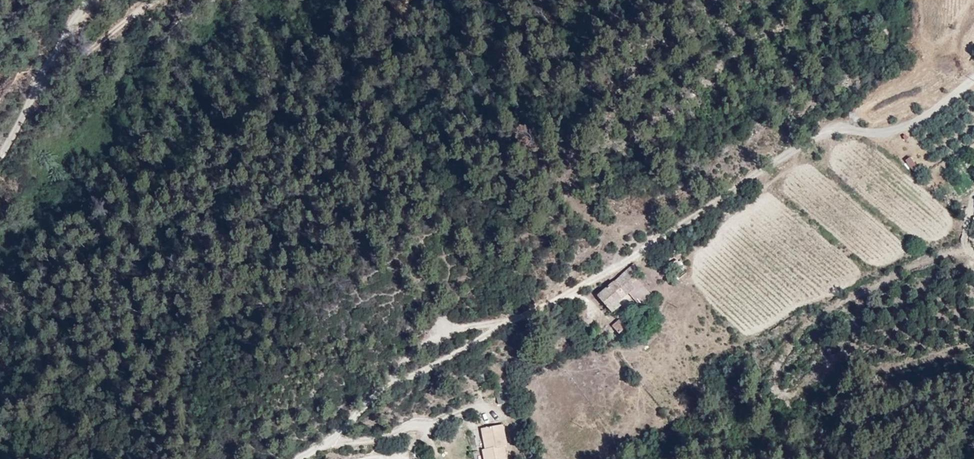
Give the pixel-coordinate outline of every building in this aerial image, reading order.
[(909,157),(904,161),(912,171),(917,167),(909,157)] [(672,266),(668,259),(664,261),(666,268),(672,266)] [(634,269),(627,261),(591,290),(607,311),(621,300),(616,294),(622,290),(633,303),(643,294),(628,274),(634,269)] [(621,328),(614,319),(608,324),(615,333),(621,328)] [(491,414),(471,417),(474,436),(471,436),(473,451),(477,451),(478,458),(494,458),(490,435),(493,434),(491,414)]
